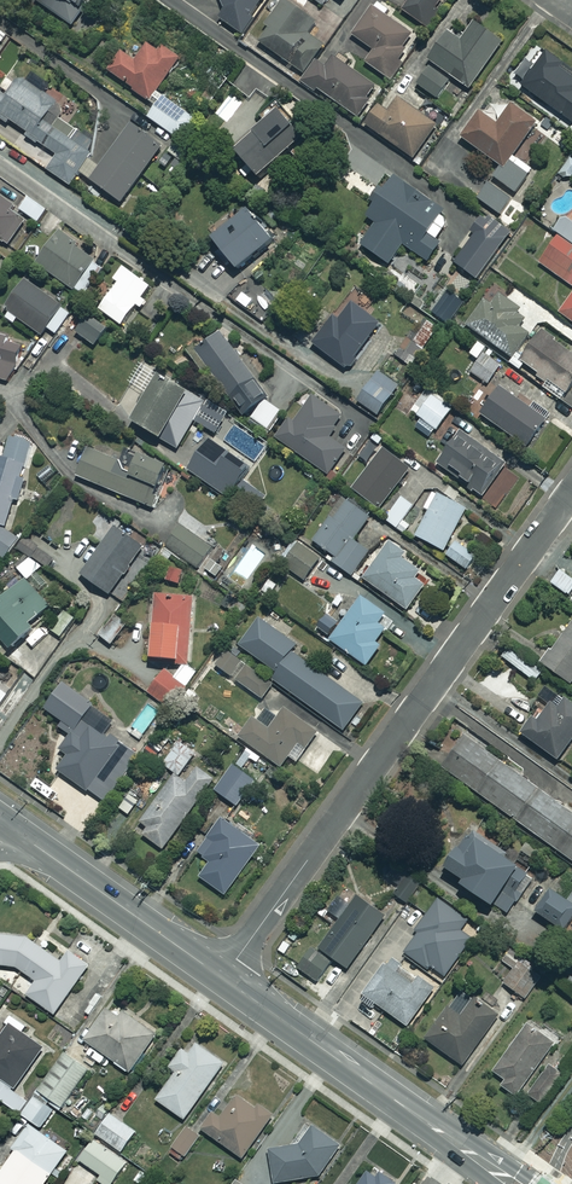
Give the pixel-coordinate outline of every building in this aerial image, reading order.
[(70,25),(87,0),(35,0),(70,25)] [(217,2),(226,8),(219,19),(241,33),(261,0),(218,0),(217,2)] [(308,16),(285,0),(256,42),(303,74),(323,45),(311,36),(316,28),(305,21),(308,16)] [(409,34),(383,15),(387,9),(374,0),(373,0),(349,33),(372,51),(364,62),(390,81),(403,63),(393,56),(409,34)] [(401,11),(423,26),(439,0),(408,0),(401,11)] [(501,42),(472,22),(463,35),(451,26),(427,60),(431,62),(416,84),(436,98),(450,78),(468,90),(501,42)] [(157,50),(146,43),(134,60),(121,51),(107,71),(155,106),(147,117),(180,140),(195,120),(155,91),(179,58),(161,44),(157,50)] [(535,46),(512,79),(571,122),(571,73),(535,46)] [(376,87),(330,55),(310,84),(356,116),(376,87)] [(27,135),(25,137),(37,146),(40,144),(57,156),(47,170),(69,186),(79,172),(120,202),(161,147),(110,109),(97,126),(88,119),(72,141),(53,127),(66,109),(22,76),(8,95),(1,90),(0,92),(0,120),(7,125),(9,121),(27,135)] [(437,125),(398,98),(388,112),(378,105),(364,124),(414,158),(437,125)] [(535,123),(510,105),(496,125),(479,113),(461,138),(499,166),(491,176),(514,193),(531,169),(512,155),(535,123)] [(301,137),(277,111),(233,151),(258,177),(301,137)] [(189,156),(177,144),(169,152),(181,164),(189,156)] [(570,159),(560,172),(569,178),(571,174),(571,161),(570,159)] [(442,210),(388,175),(371,201),(374,203),(365,216),(375,223),(360,246),(388,265),(402,244),(427,261),(439,243),(426,234),(442,210)] [(511,198),(488,182),(476,198),(499,215),(511,198)] [(0,195),(0,241),(8,246),(26,221),(13,212),(16,206),(0,195)] [(46,210),(27,197),(18,209),(37,222),(46,210)] [(270,241),(244,210),(210,239),(236,270),(270,241)] [(571,223),(562,217),(553,230),(557,233),(537,262),(571,286),(571,222),(571,223)] [(510,231),(494,219),(485,231),(480,227),(454,262),(476,279),(510,231)] [(93,259),(58,234),(36,263),(72,289),(93,259)] [(134,306),(148,317),(155,308),(163,316),(172,307),(186,317),(198,301),(164,275),(153,290),(122,266),(113,279),(117,282),(100,304),(123,321),(134,306)] [(70,313),(24,280),(5,306),(10,310),(5,317),(11,322),(15,317),(40,335),(45,327),(55,334),(70,313)] [(462,302),(444,291),(431,313),(449,324),(462,302)] [(558,311),(571,322),(571,292),(558,311)] [(497,293),(489,304),(480,298),(463,322),(510,357),(528,334),(519,327),(524,320),(517,315),(520,310),(497,293)] [(378,323),(349,301),(316,346),(344,368),(378,323)] [(438,327),(427,320),(413,342),(407,338),(398,352),(414,362),(438,327)] [(539,332),(520,359),(537,372),(535,375),(564,397),(571,386),(571,356),(539,332)] [(266,397),(218,333),(188,355),(205,378),(211,374),(232,403),(235,400),(245,413),(266,397)] [(0,337),(0,380),(9,382),(21,343),(0,337)] [(501,362),(484,351),(470,372),(487,383),(501,362)] [(397,386),(377,371),(356,400),(376,415),(397,386)] [(222,412),(157,375),(131,422),(178,449),(190,427),(208,437),(222,412)] [(544,419),(498,387),(479,414),(525,446),(544,419)] [(452,408),(425,388),(409,410),(436,429),(452,408)] [(342,415),(314,395),(293,423),(288,419),(275,437),(327,474),(345,449),(327,436),(342,415)] [(283,414),(264,399),(250,417),(268,432),(283,414)] [(505,464),(460,431),(437,463),(482,496),(505,464)] [(11,436),(4,459),(0,458),(0,525),(5,527),(21,478),(19,477),(30,443),(11,436)] [(237,461),(209,441),(187,473),(210,490),(219,478),(223,481),(237,461)] [(119,461),(88,447),(75,475),(148,507),(166,468),(125,449),(119,461)] [(408,468),(383,449),(353,489),(379,509),(408,468)] [(60,476),(50,466),(38,478),(48,488),(60,476)] [(465,510),(439,494),(415,535),(441,551),(465,510)] [(412,505),(399,496),(385,520),(404,533),(409,525),(403,520),(412,505)] [(367,517),(343,500),(313,542),(334,557),(332,561),(352,575),(368,552),(351,540),(367,517)] [(212,548),(178,524),(164,544),(198,568),(212,548)] [(142,547),(114,526),(80,574),(109,594),(142,547)] [(3,559),(16,541),(0,529),(0,557),(3,559)] [(63,553),(30,530),(19,547),(51,569),(63,553)] [(394,556),(399,549),(388,541),(362,577),(406,609),(427,580),(394,556)] [(476,557),(455,541),(445,554),(467,570),(476,557)] [(320,558),(298,543),(283,565),(305,580),(320,558)] [(28,557),(17,569),(28,579),(39,567),(28,557)] [(185,568),(169,564),(164,579),(180,584),(185,568)] [(549,581),(567,595),(571,588),(571,581),(557,570),(549,581)] [(0,600),(0,655),(3,658),(35,628),(31,623),(48,607),(22,579),(0,600)] [(194,598),(154,593),(148,657),(188,661),(194,598)] [(384,613),(361,597),(330,639),(364,665),(379,645),(374,642),(384,630),(376,624),(384,613)] [(542,666),(571,684),(571,682),(571,617),(542,666)] [(274,671),(290,651),(294,644),(256,618),(237,646),(274,671)] [(540,672),(507,649),(501,657),(535,680),(540,672)] [(274,684),(268,680),(226,651),(215,667),(263,700),(274,684)] [(268,680),(274,684),(343,731),(364,700),(290,651),(274,671),(268,680)] [(195,673),(183,665),(173,679),(162,671),(147,692),(170,709),(195,673)] [(113,718),(61,684),(44,709),(63,721),(59,727),(70,735),(60,750),(67,754),(57,770),(104,802),(135,756),(102,734),(113,718)] [(544,684),(535,697),(547,706),(537,722),(532,719),(521,735),(557,759),(571,738),(571,703),(544,684)] [(257,721),(252,717),(239,737),(281,767),(288,756),(296,761),(317,732),(284,708),(278,716),(266,708),(257,721)] [(464,733),(441,766),(571,861),(571,811),(464,733)] [(193,753),(173,741),(159,763),(179,775),(193,753)] [(253,782),(232,764),(212,788),(234,806),(253,782)] [(212,777),(195,765),(183,782),(172,775),(140,822),(148,828),(143,835),(163,849),(212,777)] [(223,894),(258,848),(221,819),(196,851),(210,861),(198,876),(223,894)] [(533,879),(468,833),(444,866),(461,878),(458,882),(506,916),(533,879)] [(420,885),(422,882),(407,872),(393,894),(408,903),(420,885)] [(437,896),(420,885),(408,903),(425,914),(437,896)] [(384,916),(343,888),(327,910),(339,919),(319,949),(347,968),(384,916)] [(550,889),(534,911),(560,930),(571,914),(571,905),(550,889)] [(479,931),(437,902),(403,951),(444,980),(479,931)] [(88,967),(64,950),(57,960),(26,938),(0,934),(0,965),(13,966),(35,982),(26,994),(54,1015),(88,967)] [(331,962),(312,949),(298,968),(317,981),(331,962)] [(412,984),(384,965),(360,1000),(372,1009),(375,1004),(407,1025),(434,986),(418,976),(412,984)] [(537,980),(518,965),(502,984),(521,999),(537,980)] [(562,978),(571,985),(571,965),(562,978)] [(10,992),(0,985),(0,1004),(1,1005),(10,992)] [(498,1014),(472,996),(459,1015),(448,1007),(426,1040),(463,1065),(498,1014)] [(130,1072),(155,1034),(110,1003),(84,1040),(92,1046),(86,1054),(100,1064),(106,1056),(130,1072)] [(554,1040),(525,1020),(490,1070),(505,1080),(501,1086),(515,1095),(554,1040)] [(18,1114),(28,1100),(14,1090),(43,1048),(9,1024),(0,1037),(0,1101),(18,1114)] [(223,1065),(196,1044),(189,1054),(182,1048),(168,1066),(175,1071),(154,1098),(181,1119),(223,1065)] [(88,1068),(65,1051),(37,1090),(61,1107),(88,1068)] [(222,1095),(197,1128),(239,1160),(274,1115),(255,1100),(245,1113),(222,1095)] [(51,1110),(33,1097),(21,1115),(39,1128),(51,1110)] [(134,1131),(109,1114),(95,1133),(121,1151),(134,1131)] [(26,1124),(11,1147),(15,1149),(0,1171),(0,1183),(42,1183),(65,1150),(26,1124)] [(340,1147),(314,1126),(298,1145),(266,1149),(271,1183),(273,1183),(317,1178),(340,1147)] [(92,1138),(78,1159),(101,1175),(98,1180),(104,1183),(110,1183),(126,1162),(92,1138)] [(363,1167),(351,1183),(388,1183),(363,1167)]
